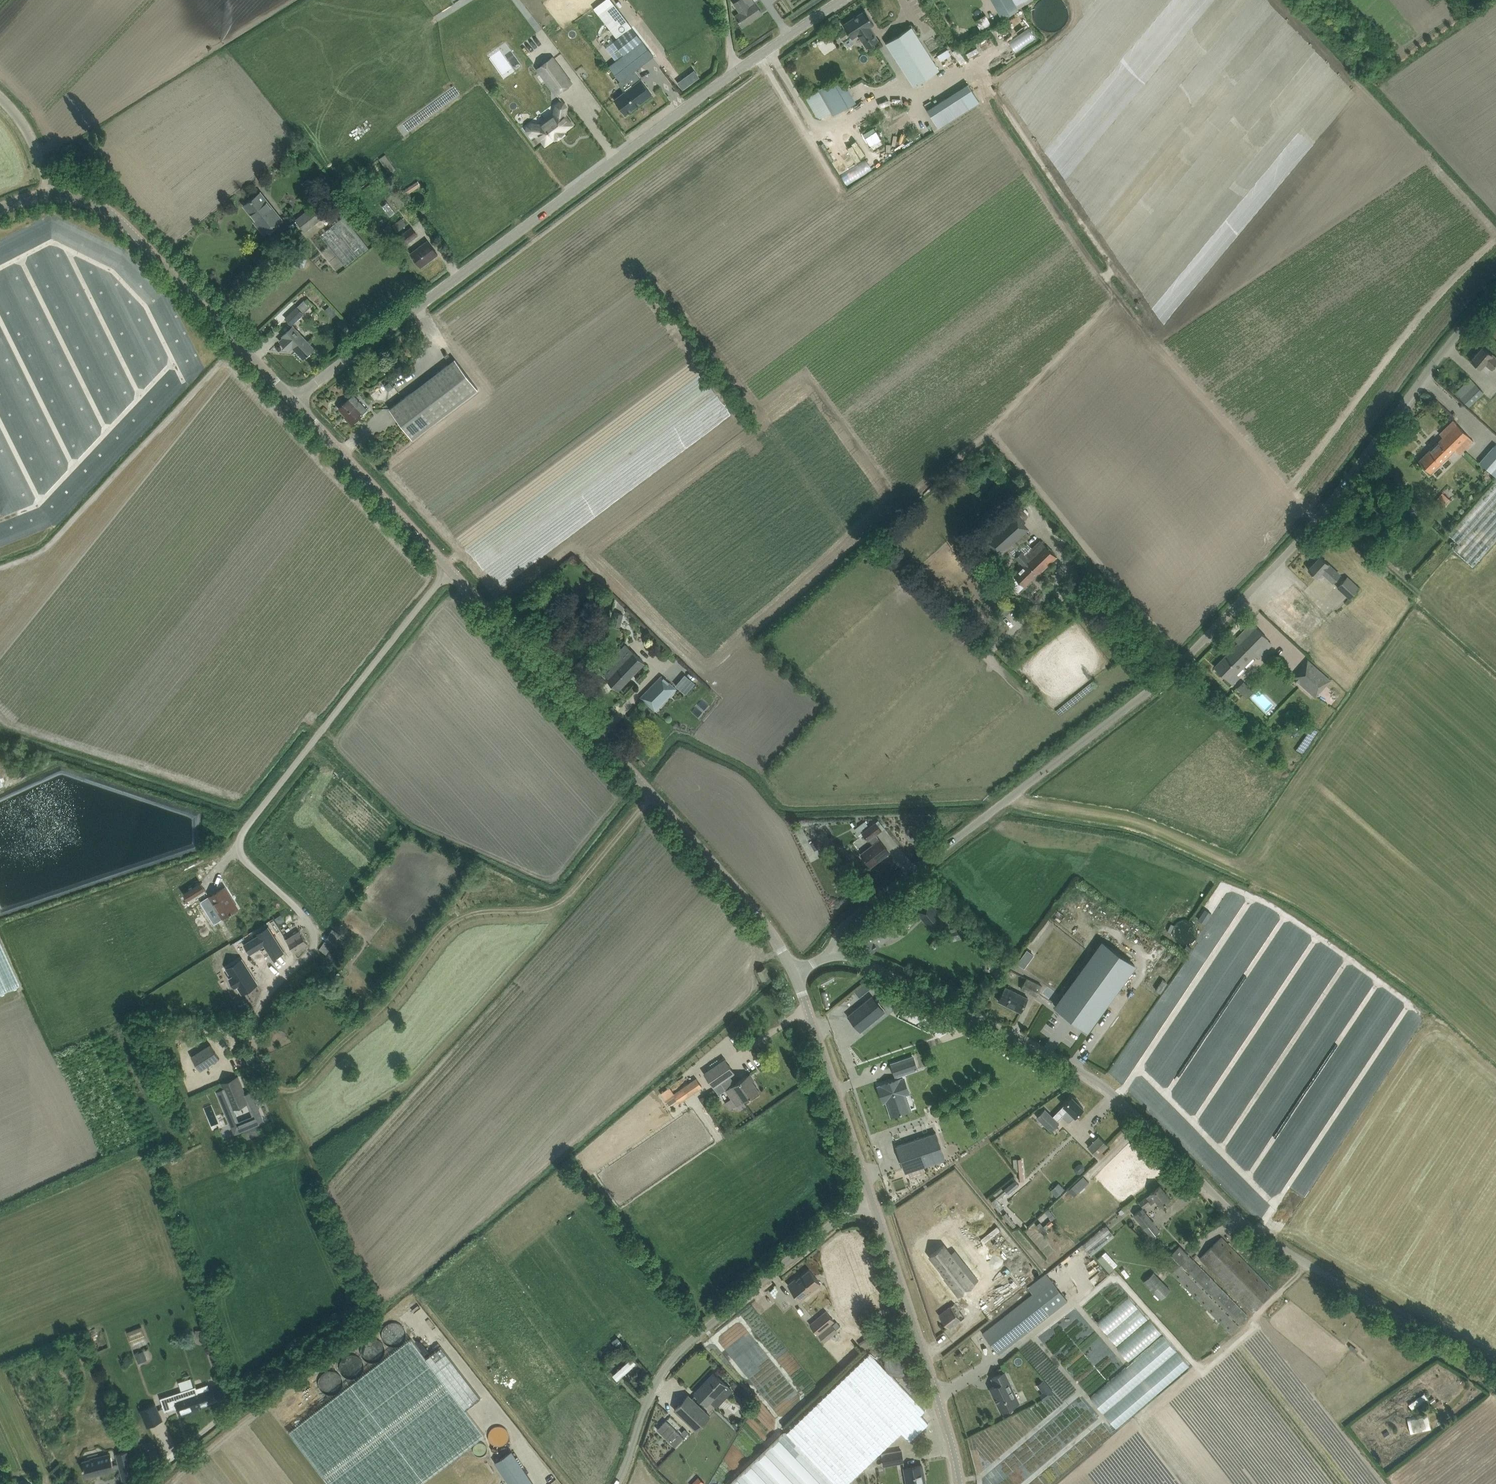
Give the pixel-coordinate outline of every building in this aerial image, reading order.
[(734,3),(740,12),(735,15),(743,26),(762,13),(757,5),(754,2),(753,0),(738,0),(734,3)] [(1002,19),(1019,9),(1018,8),(1014,0),(991,0),(1002,19)] [(874,24),(865,10),(843,24),(852,38),(858,34),(867,47),(879,40),(870,26),(874,24)] [(985,14),(975,20),(980,29),(991,23),(985,14)] [(627,51),(609,66),(615,73),(620,81),(618,82),(625,91),(615,99),(626,114),(652,94),(641,79),(634,71),(654,55),(642,40),(631,26),(616,37),(627,51)] [(886,43),(914,85),(939,69),(911,26),(886,43)] [(958,46),(963,57),(969,54),(964,43),(958,46)] [(952,48),(942,55),(950,66),(960,58),(952,48)] [(971,56),(951,69),(954,75),(974,61),(971,56)] [(571,83),(553,58),(538,68),(557,94),(571,83)] [(687,74),(677,82),(680,86),(683,89),(686,87),(693,82),(687,74)] [(854,103),(844,86),(839,77),(819,89),(833,115),(854,103)] [(945,98),(927,110),(938,127),(938,128),(957,116),(956,116),(946,99),(945,98)] [(565,131),(574,125),(567,114),(568,106),(565,102),(559,101),(555,104),(553,113),(539,123),(531,122),(526,125),(525,131),(528,135),(537,136),(545,147),(554,140),(555,141),(566,132),(565,131)] [(870,131),(879,146),(891,139),(882,124),(870,131)] [(853,132),(861,146),(870,141),(862,127),(853,132)] [(395,168),(386,154),(385,154),(379,158),(389,172),(395,168)] [(560,155),(555,158),(565,172),(570,168),(560,155)] [(316,186),(308,177),(302,182),(310,190),(316,186)] [(261,191),(252,198),(244,204),(267,232),(283,219),(261,191)] [(313,206),(312,205),(296,218),(305,231),(322,218),(320,216),(325,212),(318,203),(313,206)] [(352,215),(346,217),(349,223),(355,221),(352,215)] [(402,217),(392,225),(397,231),(407,224),(402,217)] [(390,224),(383,229),(389,238),(396,233),(390,224)] [(398,235),(404,243),(418,234),(412,225),(398,235)] [(438,254),(432,246),(427,239),(410,252),(415,258),(421,266),(438,254)] [(305,299),(297,307),(296,306),(285,317),(292,324),(310,306),(305,299)] [(296,350),(304,358),(307,355),(308,355),(309,354),(309,353),(315,348),(293,325),(282,336),(283,337),(280,340),(289,350),(294,346),(297,349),(296,350)] [(352,330),(347,334),(351,338),(356,334),(352,330)] [(1484,364),(1491,370),(1495,364),(1495,358),(1482,347),(1471,360),(1481,368),(1484,364)] [(390,407),(413,438),(478,388),(455,358),(390,407)] [(1456,392),(1463,399),(1469,406),(1484,392),(1470,378),(1456,392)] [(352,424),(368,409),(354,394),(339,408),(346,416),(347,415),(348,417),(346,418),(352,424)] [(1419,460),(1431,472),(1455,449),(1459,453),(1473,440),(1453,420),(1440,433),(1443,437),(1419,460)] [(1495,444),(1479,462),(1495,477),(1495,444)] [(1453,549),(1473,566),(1495,540),(1495,480),(1449,534),(1458,543),(1453,549)] [(1442,493),(1435,501),(1443,508),(1451,500),(1442,493)] [(1008,503),(984,525),(992,535),(984,542),(994,553),(996,551),(1000,555),(1012,545),(1016,549),(1030,535),(1027,531),(1023,527),(1026,524),(1023,521),(1028,516),(1020,506),(1015,511),(1008,503)] [(1410,507),(1407,510),(1414,517),(1417,514),(1410,507)] [(1025,554),(1022,550),(1019,553),(1038,573),(1039,573),(1057,556),(1050,549),(1040,539),(1025,554)] [(1018,592),(1038,573),(1019,553),(1015,557),(1023,564),(1007,580),(1018,592)] [(1320,556),(1308,569),(1316,576),(1320,571),(1332,583),(1340,574),(1320,556)] [(974,563),(967,568),(973,576),(980,570),(974,563)] [(1349,598),(1359,587),(1347,575),(1337,587),(1349,598)] [(1318,606),(1302,590),(1295,583),(1272,607),(1296,629),(1318,606)] [(911,604),(918,595),(911,589),(904,597),(911,604)] [(1005,598),(997,606),(1005,616),(1006,615),(1014,608),(1005,598)] [(624,612),(615,610),(613,618),(622,619),(624,612)] [(1240,677),(1235,672),(1254,652),(1259,657),(1272,644),(1267,639),(1267,638),(1252,623),(1236,639),(1239,642),(1215,666),(1233,684),(1240,677)] [(606,678),(618,690),(645,662),(627,644),(608,663),(614,669),(606,678)] [(1308,660),(1298,671),(1301,673),(1295,678),(1315,696),(1330,679),(1308,660)] [(656,710),(676,689),(676,688),(661,674),(641,697),(656,710)] [(1246,683),(1252,694),(1259,690),(1253,679),(1246,683)] [(1314,728),(1304,747),(1311,750),(1320,731),(1314,728)] [(864,827),(868,824),(865,821),(855,828),(857,832),(864,827)] [(866,829),(864,827),(857,832),(859,834),(862,832),(869,840),(869,839),(873,844),(861,853),(871,866),(889,852),(876,834),(882,830),(875,822),(866,829)] [(817,839),(811,844),(815,850),(821,846),(817,839)] [(833,857),(828,861),(831,867),(837,863),(833,857)] [(201,883),(193,888),(184,893),(189,902),(206,891),(201,883)] [(225,887),(209,897),(222,918),(236,909),(228,897),(230,896),(225,887)] [(1205,909),(1198,919),(1203,922),(1205,923),(1212,914),(1209,912),(1205,909)] [(277,922),(281,923),(285,921),(281,914),(275,918),(277,922)] [(905,924),(904,925),(907,928),(908,927),(915,920),(913,917),(905,924)] [(242,918),(227,925),(229,930),(244,923),(242,918)] [(264,944),(274,959),(285,952),(268,926),(257,933),(258,934),(244,943),(251,953),(264,944)] [(941,934),(934,943),(937,946),(944,938),(961,934),(959,926),(949,928),(950,932),(941,934)] [(333,928),(325,940),(336,946),(342,936),(340,934),(341,933),(333,928)] [(286,939),(295,952),(308,944),(300,931),(286,939)] [(325,941),(319,950),(326,954),(332,945),(325,941)] [(1102,941),(1056,1006),(1088,1029),(1135,965),(1102,941)] [(242,958),(227,968),(232,976),(230,977),(236,986),(238,985),(242,992),(251,987),(250,985),(257,981),(242,958)] [(259,970),(267,965),(264,960),(256,965),(259,970)] [(765,967),(758,970),(763,979),(769,976),(765,967)] [(833,974),(820,981),(822,985),(835,978),(833,974)] [(1042,984),(1032,980),(1027,977),(1022,988),(1037,996),(1042,984)] [(859,997),(871,987),(867,982),(855,992),(859,997)] [(998,1001),(1021,1012),(1028,997),(1006,986),(998,1001)] [(825,992),(821,993),(824,1006),(829,1005),(825,992)] [(861,1031),(884,1012),(872,996),(848,1015),(861,1031)] [(912,1039),(900,1044),(902,1049),(914,1043),(912,1039)] [(200,1070),(220,1059),(210,1044),(191,1056),(200,1070)] [(913,1055),(890,1063),(895,1078),(918,1069),(913,1055)] [(725,1058),(706,1071),(704,1073),(713,1087),(721,1082),(737,1105),(759,1090),(748,1074),(733,1085),(728,1077),(735,1072),(725,1058)] [(234,1134),(265,1121),(252,1091),(246,1093),(239,1076),(221,1083),(223,1088),(216,1091),(234,1134)] [(899,1079),(891,1082),(881,1085),(881,1086),(879,1087),(882,1097),(887,1095),(893,1115),(900,1112),(900,1113),(902,1112),(908,1109),(902,1091),(909,1089),(905,1077),(899,1079)] [(688,1084),(673,1093),(665,1099),(670,1106),(678,1101),(679,1102),(703,1087),(697,1078),(688,1084)] [(1058,1121),(1063,1116),(1067,1121),(1070,1120),(1083,1107),(1072,1096),(1053,1116),(1044,1108),(1036,1116),(1051,1131),(1059,1123),(1058,1121)] [(937,1132),(896,1146),(905,1172),(946,1158),(937,1132)] [(1097,1156),(1098,1156),(1101,1158),(1105,1154),(1102,1151),(1108,1145),(1099,1136),(1088,1147),(1097,1156)] [(1087,1170),(1092,1167),(1088,1160),(1083,1163),(1087,1170)] [(1085,1190),(1097,1179),(1090,1172),(1079,1183),(1085,1190)] [(904,1185),(913,1183),(910,1174),(901,1177),(904,1185)] [(1015,1180),(996,1195),(998,1199),(1008,1191),(1009,1193),(1019,1185),(1015,1180)] [(1058,1182),(1050,1190),(1056,1196),(1064,1189),(1058,1182)] [(1161,1185),(1140,1202),(1144,1207),(1149,1202),(1151,1204),(1156,1200),(1160,1206),(1170,1197),(1161,1185)] [(1142,1207),(1134,1214),(1152,1236),(1160,1230),(1142,1207)] [(1007,1212),(1003,1215),(1013,1227),(1017,1224),(1007,1212)] [(1040,1222),(1036,1225),(1043,1233),(1047,1230),(1046,1229),(1047,1229),(1054,1222),(1052,1220),(1051,1219),(1043,1226),(1040,1222)] [(1114,1222),(1088,1239),(1094,1248),(1120,1231),(1114,1222)] [(1222,1237),(1215,1244),(1201,1258),(1217,1275),(1252,1312),(1274,1290),(1222,1237)] [(1231,1333),(1249,1316),(1180,1244),(1162,1262),(1231,1333)] [(944,1245),(930,1256),(946,1277),(945,1278),(958,1296),(979,1280),(965,1262),(960,1266),(951,1254),(944,1245)] [(1159,1248),(1157,1255),(1163,1257),(1165,1250),(1159,1248)] [(1116,1269),(1121,1264),(1109,1250),(1103,1255),(1116,1269)] [(1128,1281),(1135,1274),(1129,1267),(1122,1274),(1128,1281)] [(796,1280),(795,1278),(788,1284),(800,1300),(821,1283),(809,1269),(796,1280)] [(1096,1277),(1100,1281),(1106,1274),(1101,1271),(1096,1277)] [(1154,1271),(1143,1281),(1161,1299),(1171,1289),(1154,1271)] [(1027,1288),(1032,1295),(983,1333),(999,1354),(999,1353),(1000,1355),(1069,1301),(1046,1273),(1027,1288)] [(783,1281),(775,1287),(790,1308),(798,1302),(783,1281)] [(1104,1318),(1124,1341),(1155,1315),(1135,1292),(1104,1318)] [(1150,1304),(1155,1309),(1160,1302),(1156,1298),(1150,1304)] [(939,1315),(950,1328),(965,1317),(954,1303),(939,1315)] [(1176,1303),(1168,1310),(1175,1317),(1183,1311),(1176,1303)] [(838,1331),(831,1323),(834,1321),(826,1310),(809,1324),(824,1342),(838,1331)] [(1135,1356),(1167,1327),(1156,1315),(1124,1344),(1135,1356)] [(406,1317),(388,1325),(395,1340),(413,1333),(406,1317)] [(127,1332),(133,1349),(148,1343),(141,1326),(127,1332)] [(1184,1340),(1190,1333),(1185,1329),(1179,1336),(1184,1340)] [(1122,1423),(1197,1364),(1172,1332),(1097,1391),(1122,1423)] [(374,1355),(390,1349),(385,1334),(368,1340),(374,1355)] [(289,1432),(328,1483),(420,1483),(485,1434),(465,1409),(480,1397),(441,1346),(426,1358),(411,1339),(289,1432)] [(1198,1340),(1191,1346),(1197,1353),(1204,1347),(1198,1340)] [(635,1403),(651,1377),(626,1346),(588,1375),(628,1429),(635,1403)] [(147,1360),(143,1351),(135,1354),(138,1363),(147,1360)] [(604,1351),(598,1354),(601,1360),(607,1357),(604,1351)] [(787,1433),(732,1483),(848,1483),(901,1433),(909,1441),(921,1430),(928,1423),(920,1415),(925,1410),(870,1353),(787,1433)] [(1005,1371),(1001,1373),(992,1378),(996,1385),(990,1388),(1001,1411),(1020,1402),(1005,1371)] [(714,1372),(694,1392),(702,1399),(707,1405),(710,1401),(715,1397),(721,1402),(732,1390),(726,1385),(721,1379),(714,1372)] [(188,1388),(201,1384),(198,1375),(186,1379),(188,1388)] [(207,1384),(196,1388),(196,1386),(160,1398),(165,1411),(172,1409),(171,1407),(177,1405),(181,1416),(196,1410),(195,1407),(225,1397),(221,1386),(213,1389),(210,1390),(207,1384)] [(1043,1392),(1040,1394),(1044,1399),(1054,1393),(1050,1387),(1043,1392)] [(1415,1400),(1418,1406),(1435,1396),(1432,1390),(1415,1400)] [(688,1395),(674,1409),(682,1416),(695,1429),(699,1425),(709,1415),(695,1402),(688,1395)] [(155,1403),(139,1410),(147,1427),(163,1419),(155,1403)] [(1415,1417),(1418,1429),(1438,1424),(1435,1411),(1415,1417)] [(657,1429),(675,1446),(683,1437),(666,1420),(657,1429)] [(498,1430),(509,1436),(513,1427),(502,1421),(498,1430)] [(110,1454),(92,1459),(82,1462),(84,1466),(83,1467),(83,1468),(84,1468),(85,1471),(87,1476),(114,1470),(114,1469),(120,1467),(124,1483),(136,1480),(129,1450),(115,1454),(118,1464),(113,1465),(110,1454)] [(882,1453),(883,1465),(903,1462),(901,1450),(882,1453)] [(495,1462),(510,1483),(534,1483),(512,1451),(495,1462)] [(922,1465),(903,1468),(906,1483),(925,1483),(922,1465)]
